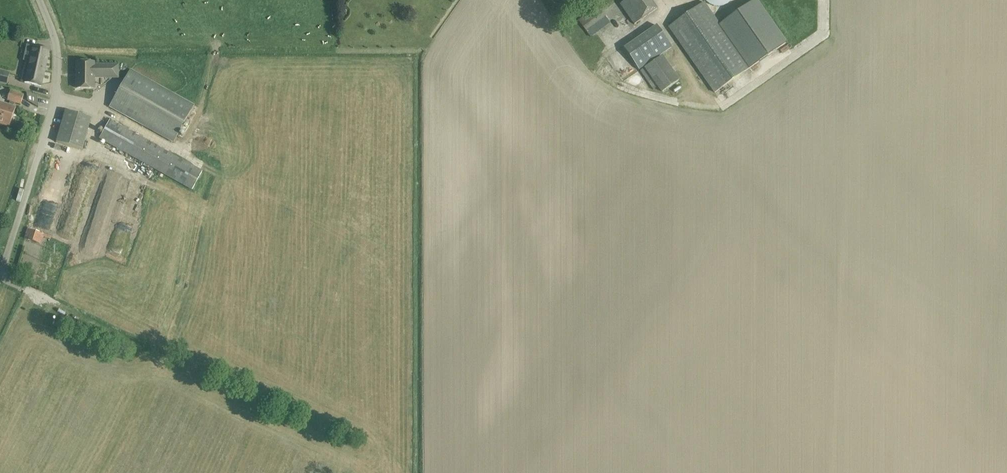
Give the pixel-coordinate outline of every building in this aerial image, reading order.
[(651,0),(625,0),(620,4),(634,24),(657,9),(651,0)] [(758,0),(753,0),(719,24),(704,2),(669,27),(714,92),(750,68),(787,42),(758,0)] [(598,5),(578,20),(586,30),(606,15),(598,5)] [(657,25),(650,30),(665,52),(672,47),(657,25)] [(49,50),(39,47),(33,46),(29,62),(24,61),(20,81),(41,86),(49,50)] [(662,55),(644,68),(640,71),(653,89),(657,87),(661,92),(679,80),(662,55)] [(95,78),(96,64),(95,64),(95,62),(77,62),(77,88),(95,88),(95,78)] [(119,65),(96,64),(95,78),(119,78),(119,65)] [(174,142),(195,105),(131,69),(110,106),(174,142)] [(9,76),(0,73),(0,85),(6,86),(9,76)] [(14,91),(10,90),(7,99),(9,100),(8,104),(0,101),(0,123),(9,127),(16,107),(14,106),(15,102),(21,104),(24,95),(14,91)] [(38,95),(27,92),(28,100),(39,107),(38,95)] [(91,118),(75,113),(65,110),(56,142),(82,149),(91,118)] [(110,119),(99,138),(192,190),(203,170),(110,119)] [(40,243),(43,234),(42,233),(42,232),(41,233),(28,229),(25,238),(40,243)]
